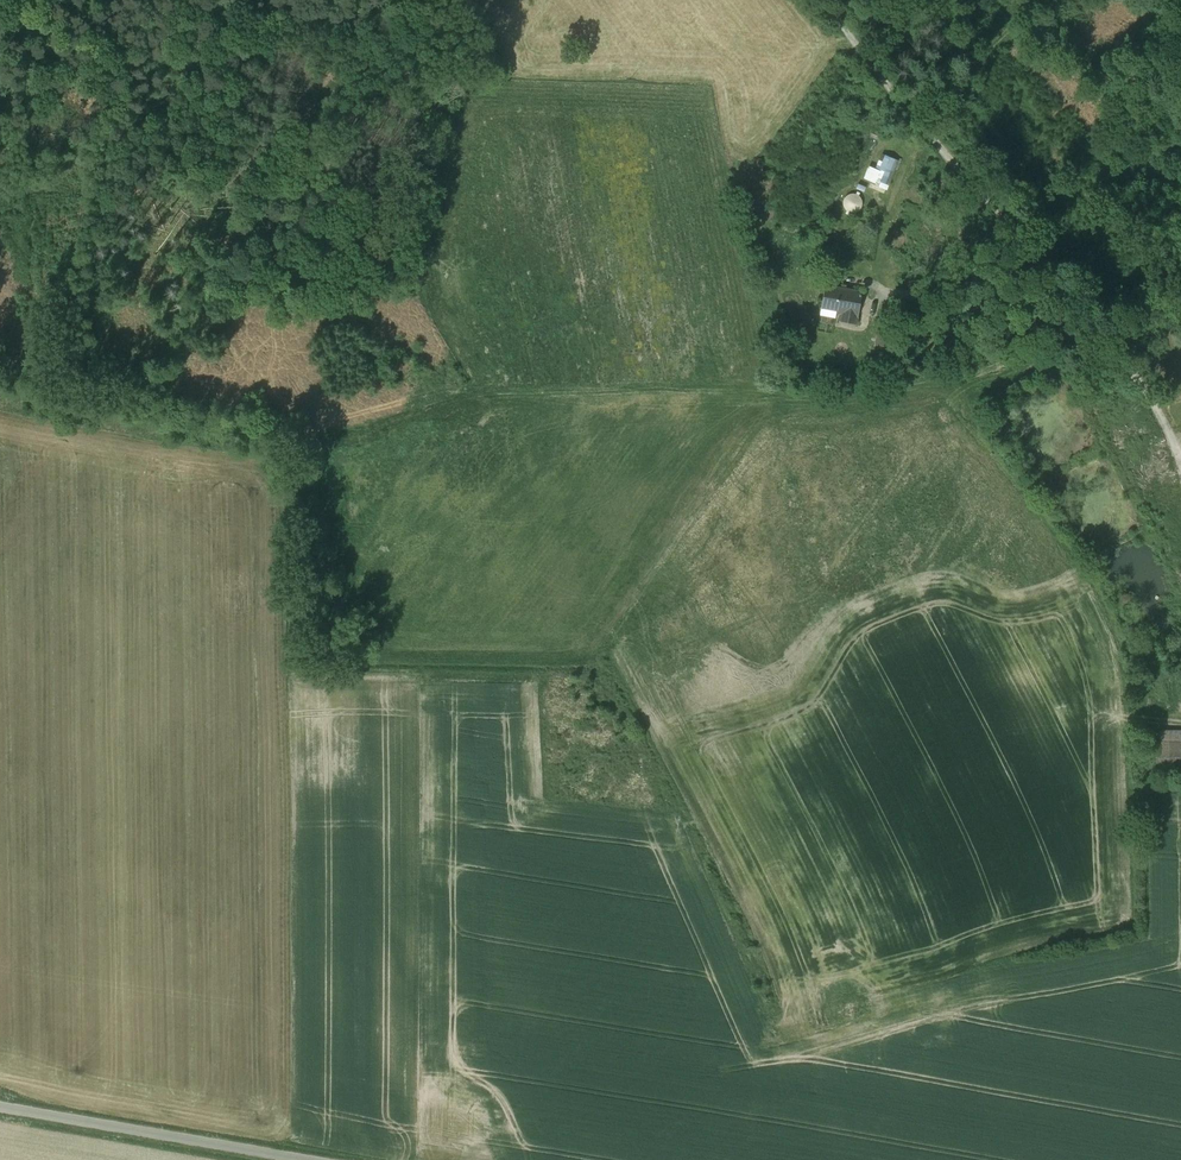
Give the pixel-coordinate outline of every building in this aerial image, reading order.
[(845,292),(826,288),(823,310),(842,313),(845,292)] [(863,296),(845,292),(842,313),(860,317),(863,296)] [(860,317),(842,313),(840,323),(858,327),(860,317)] [(893,329),(879,327),(876,345),(890,347),(893,329)] [(1160,730),(1160,742),(1180,742),(1180,731),(1160,730)] [(1156,742),(1156,771),(1180,772),(1180,742),(1160,742),(1156,742)]
